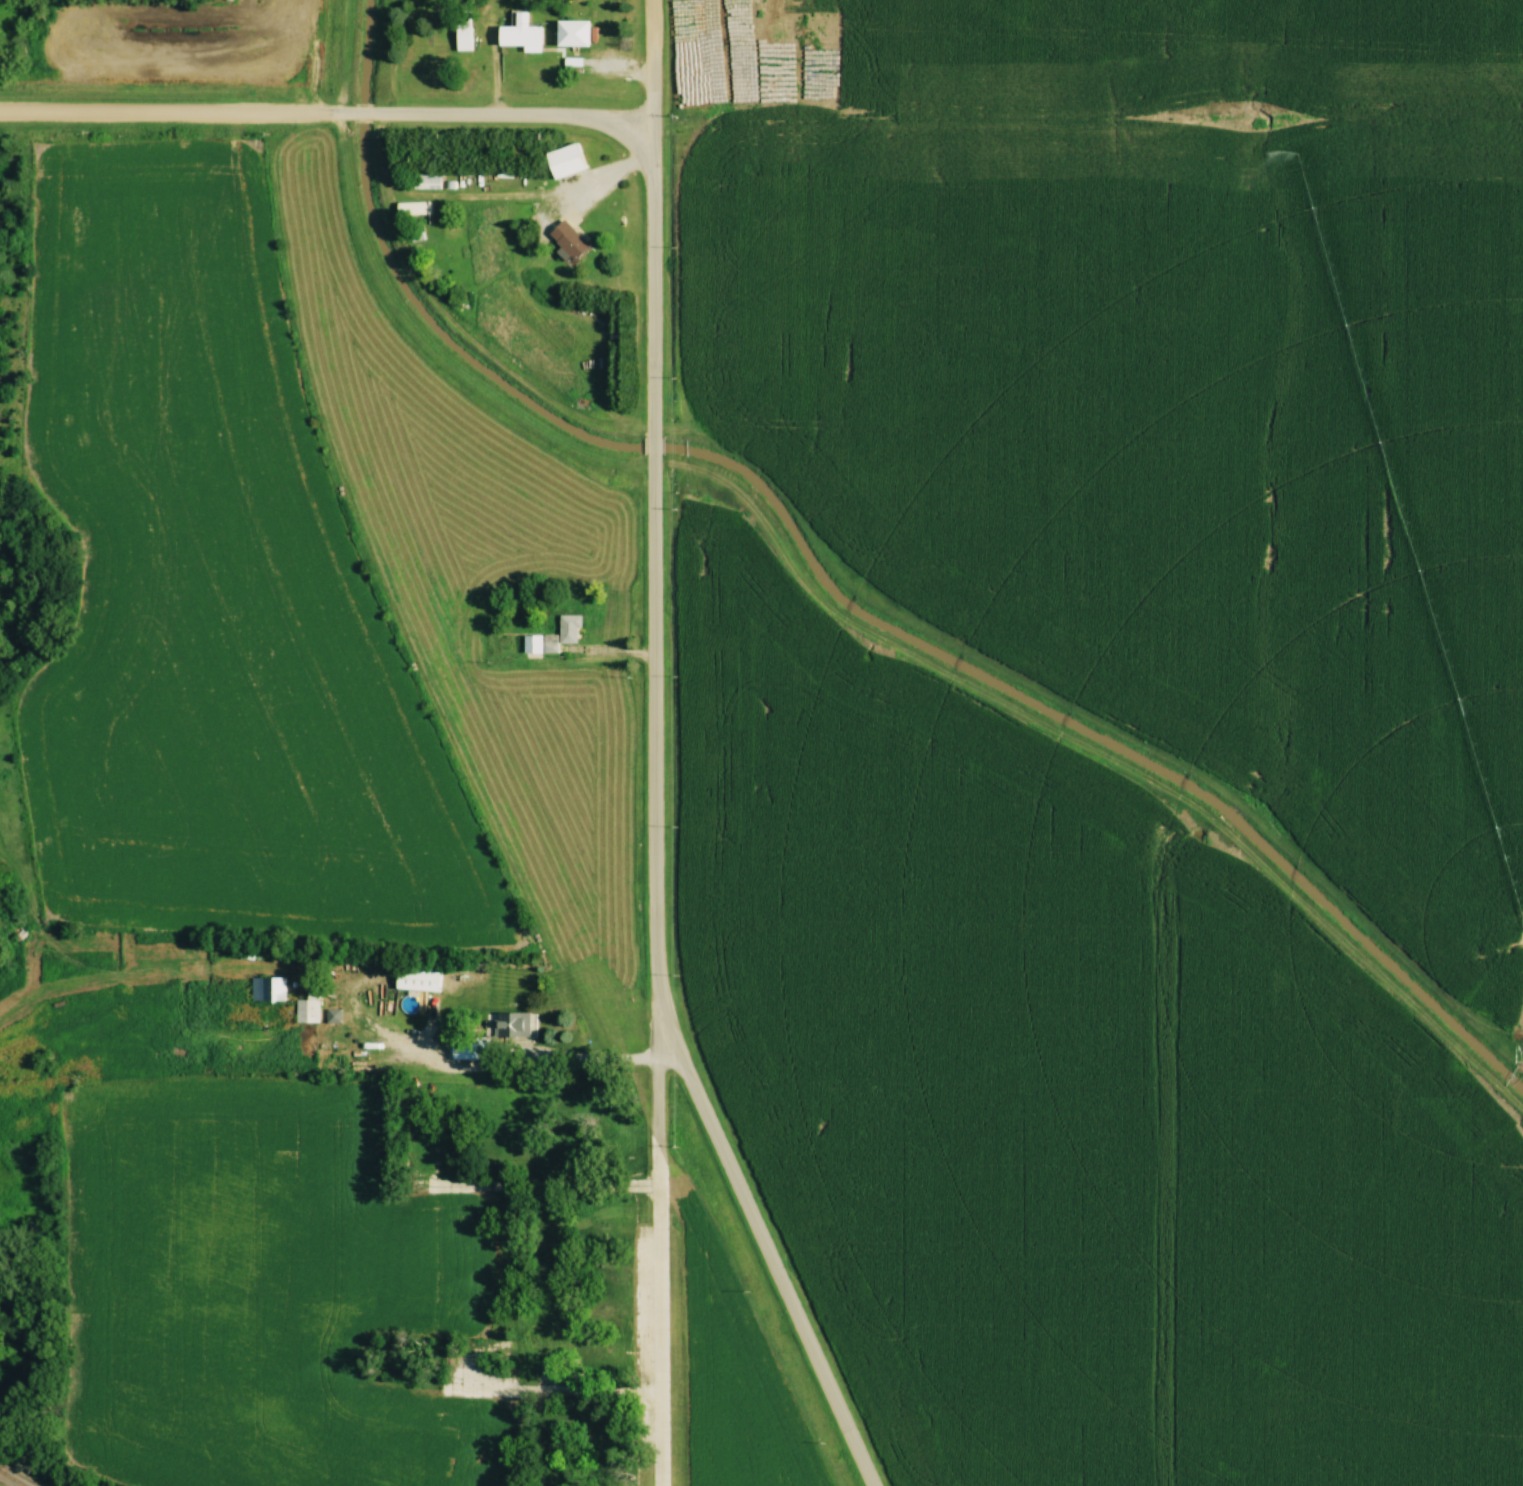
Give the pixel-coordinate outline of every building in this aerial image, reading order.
[(496,45),(539,46),(539,26),(525,26),(525,11),(512,11),(511,26),(496,26),(496,45)] [(585,21),(554,21),(554,46),(585,46),(585,21)] [(542,151),(550,179),(582,169),(574,142),(542,151)] [(411,171),(411,189),(440,189),(440,171),(411,171)] [(572,260),(587,245),(561,218),(546,234),(572,260)] [(557,614),(557,642),(577,642),(577,614),(557,614)] [(555,652),(555,633),(521,633),(521,652),(555,652)] [(393,989),(436,991),(437,969),(394,967),(393,989)] [(282,976),(249,976),(249,1002),(282,1002),(282,976)] [(485,1012),(485,1037),(528,1037),(528,1012),(485,1012)]
